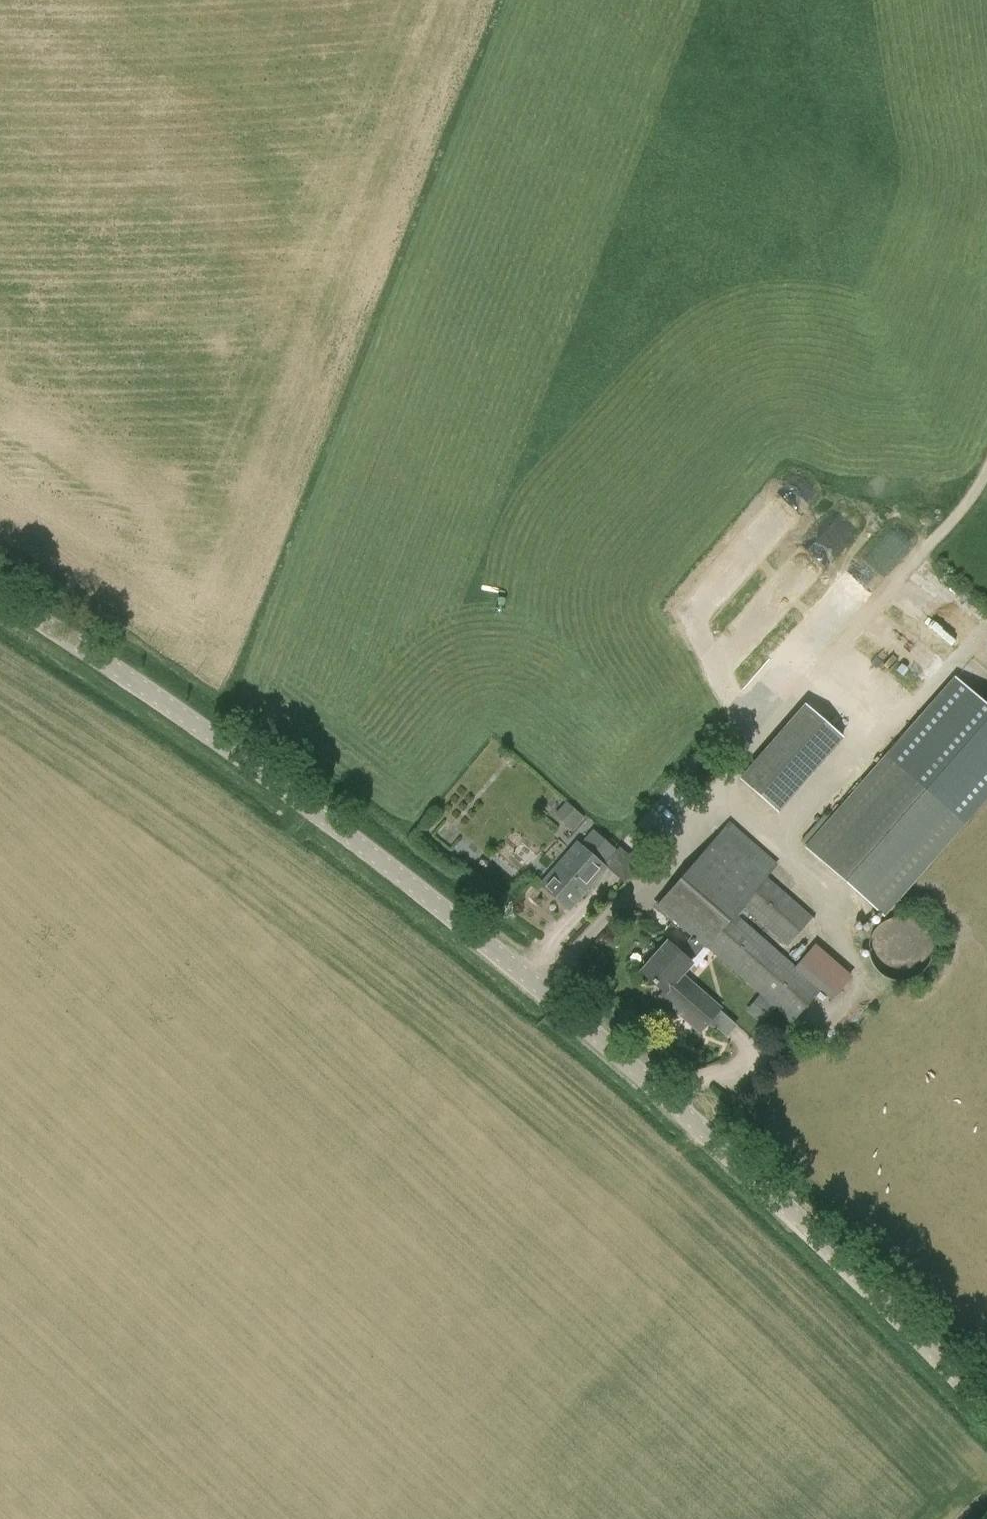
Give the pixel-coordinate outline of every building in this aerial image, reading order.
[(807,655),(876,581),(860,566),(791,641),(807,655)] [(881,612),(864,634),(925,680),(941,658),(881,612)] [(778,812),(843,737),(804,704),(739,778),(778,812)] [(881,917),(965,823),(889,754),(805,848),(881,917)] [(555,818),(577,828),(585,811),(562,801),(555,818)] [(690,961),(702,946),(704,948),(705,947),(792,1023),(821,989),(743,920),(749,913),(786,946),(812,917),(766,877),(777,864),(728,821),(655,905),(690,936),(678,951),(690,961)] [(576,843),(540,885),(568,909),(604,867),(601,864),(613,850),(591,831),(579,845),(576,843)] [(609,867),(592,885),(600,893),(617,875),(609,867)] [(868,948),(869,958),(873,967),(880,974),(888,978),(897,981),(906,980),(915,977),(923,972),(928,964),(932,955),(932,946),(930,937),(925,929),(918,922),(909,918),(900,917),(890,918),(881,923),(874,930),(870,939),(868,948)] [(666,941),(653,956),(639,972),(662,991),(657,996),(658,997),(662,992),(663,992),(677,977),(681,972),(690,961),(678,951),(666,941)] [(662,992),(658,997),(699,1032),(706,1024),(717,1028),(726,1036),(736,1024),(719,1010),(721,1007),(681,972),(677,977),(663,992),(662,992)]
